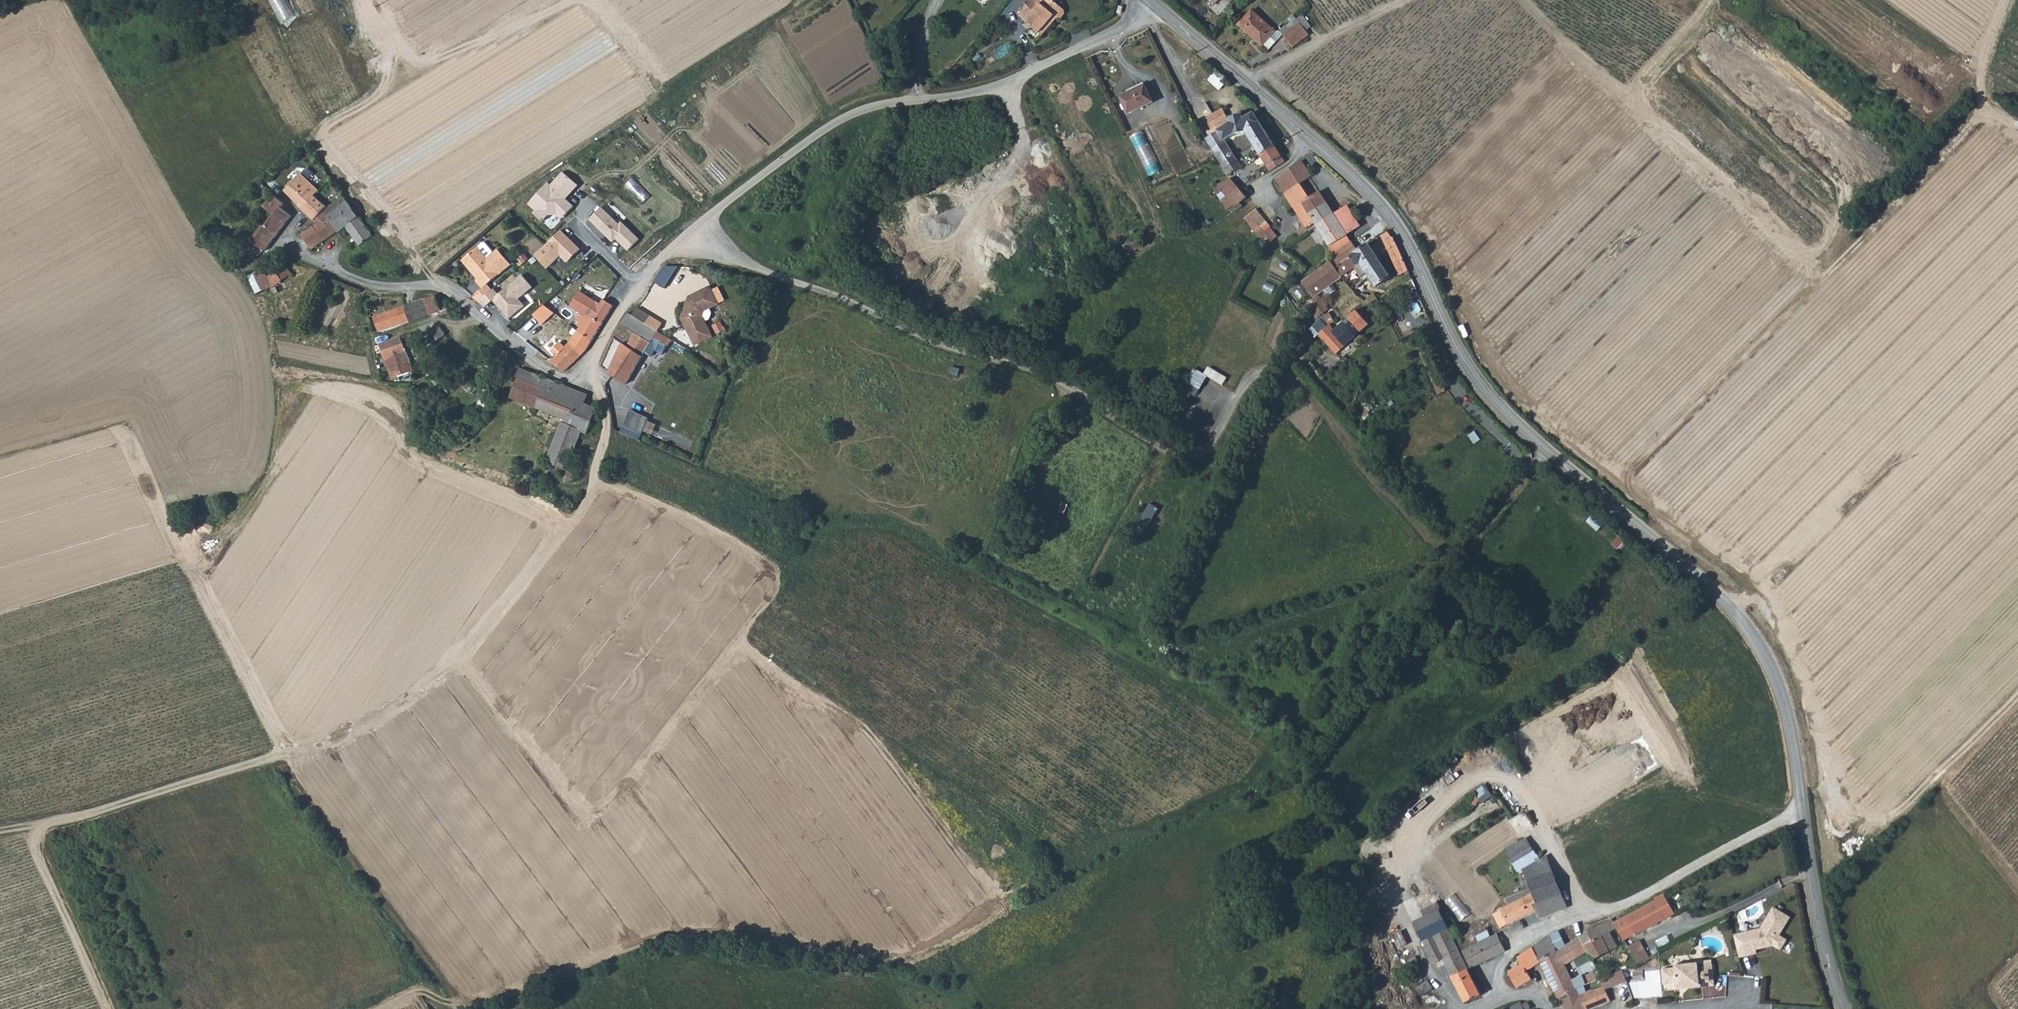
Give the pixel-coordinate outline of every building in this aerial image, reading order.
[(292,4),(290,0),(274,0),(279,11),(292,4)] [(1050,6),(1045,1),(1043,3),(1040,0),(1035,0),(1019,17),(1042,37),(1052,26),(1050,23),(1054,19),(1057,22),(1061,21),(1065,18),(1066,15),(1064,11),(1054,2),(1050,6)] [(1261,46),(1274,32),(1251,11),(1239,25),(1261,46)] [(1305,37),(1294,26),(1280,41),(1289,50),(1291,52),(1295,47),(1305,37)] [(1210,82),(1223,90),(1228,81),(1215,73),(1210,82)] [(1152,105),(1143,88),(1120,99),(1129,116),(1152,105)] [(1235,135),(1244,131),(1258,124),(1252,113),(1243,118),(1240,116),(1234,121),(1233,124),(1231,125),(1225,112),(1206,122),(1212,133),(1217,131),(1219,136),(1224,144),(1228,141),(1235,135)] [(1270,172),(1283,164),(1258,124),(1244,131),(1270,172)] [(1219,136),(1206,143),(1216,159),(1229,152),(1224,144),(1219,136)] [(1149,176),(1162,172),(1153,141),(1140,145),(1149,176)] [(1218,162),(1225,173),(1238,166),(1229,152),(1216,159),(1218,162)] [(1300,185),(1311,178),(1301,162),(1274,179),(1284,195),(1300,185)] [(1242,173),(1238,166),(1225,173),(1222,175),(1225,180),(1228,179),(1242,173)] [(557,230),(577,205),(569,200),(582,184),(563,169),(530,208),(557,230)] [(290,200),(301,211),(314,196),(303,190),(293,177),(282,189),(290,200)] [(1216,193),(1221,201),(1226,199),(1235,210),(1246,200),(1230,182),(1219,189),(1220,191),(1216,193)] [(1284,195),(1305,229),(1313,224),(1307,213),(1324,203),(1318,193),(1308,198),(1300,185),(1284,195)] [(281,194),(276,190),(271,195),(277,199),(281,194)] [(286,206),(277,199),(271,195),(269,193),(259,204),(269,212),(249,240),(264,250),(288,215),(282,211),(286,206)] [(322,212),(326,207),(314,196),(301,211),(313,222),(322,212)] [(1233,217),(1237,213),(1235,210),(1226,199),(1221,201),(1232,215),(1233,217)] [(348,202),(339,208),(348,220),(343,224),(359,246),(372,235),(348,202)] [(1307,213),(1313,224),(1315,227),(1332,215),(1324,203),(1307,213)] [(333,213),(326,207),(322,212),(336,229),(343,224),(348,220),(339,208),(333,213)] [(1332,215),(1347,236),(1358,229),(1344,207),(1332,215)] [(323,239),(336,229),(322,212),(313,222),(316,224),(314,226),(323,239)] [(1260,229),(1267,226),(1256,213),(1252,216),(1260,229)] [(1329,248),(1347,236),(1332,215),(1315,227),(1308,232),(1320,246),(1326,243),(1329,248)] [(1253,232),(1260,229),(1252,216),(1245,222),(1253,232)] [(302,235),(312,248),(323,239),(314,226),(302,235)] [(1267,226),(1260,229),(1266,237),(1272,234),(1267,226)] [(570,263),(584,249),(563,229),(537,256),(551,270),(563,257),(570,263)] [(1258,241),(1266,237),(1260,229),(1253,232),(1258,241)] [(1413,274),(1393,231),(1385,237),(1404,278),(1413,274)] [(1266,237),(1258,241),(1265,250),(1272,246),(1266,237)] [(1343,265),(1347,262),(1356,275),(1366,268),(1382,289),(1396,279),(1371,245),(1360,252),(1353,242),(1336,254),(1339,259),(1343,265)] [(474,253),(459,266),(475,285),(473,286),(479,294),(507,270),(495,255),(484,264),(474,253)] [(283,259),(274,264),(281,278),(290,270),(285,260),(283,259)] [(1347,262),(1343,265),(1339,259),(1309,283),(1321,300),(1316,303),(1314,309),(1324,321),(1329,317),(1333,311),(1324,299),(1356,275),(1347,262)] [(253,275),(261,291),(282,280),(281,278),(274,264),(253,275)] [(681,318),(693,346),(711,338),(702,318),(705,312),(718,306),(710,288),(692,296),(693,299),(688,301),(681,318)] [(594,306),(597,301),(581,291),(573,305),(584,313),(582,316),(586,318),(587,316),(602,325),(606,326),(610,317),(594,306)] [(435,297),(426,300),(423,301),(429,316),(441,311),(448,309),(446,301),(443,300),(438,303),(435,297)] [(1375,305),(1382,301),(1379,297),(1372,300),(1375,305)] [(603,305),(597,301),(594,306),(610,317),(617,305),(606,299),(603,305)] [(423,301),(404,308),(411,323),(429,316),(423,301)] [(545,306),(538,312),(545,317),(552,311),(545,306)] [(376,319),(381,335),(411,323),(404,308),(376,319)] [(637,310),(633,317),(645,325),(650,318),(637,310)] [(1343,333),(1336,327),(1335,328),(1325,339),(1344,357),(1351,350),(1374,327),(1361,314),(1343,333)] [(635,336),(646,343),(649,347),(653,340),(657,333),(645,325),(633,317),(628,315),(621,327),(635,336)] [(578,323),(581,325),(576,333),(578,335),(590,344),(602,325),(587,316),(586,318),(582,316),(578,323)] [(424,334),(431,344),(445,337),(436,328),(424,334)] [(662,337),(657,333),(653,340),(667,349),(671,342),(662,337)] [(426,347),(431,344),(424,334),(419,337),(426,347)] [(590,344),(578,335),(569,343),(580,356),(587,349),(590,344)] [(649,347),(646,343),(635,336),(627,347),(643,357),(649,347)] [(426,347),(429,352),(434,360),(441,355),(454,371),(458,369),(460,372),(470,365),(445,337),(431,344),(426,347)] [(388,365),(399,362),(397,357),(406,354),(401,339),(380,346),(388,365)] [(563,374),(580,356),(569,343),(563,349),(555,357),(550,362),(563,374)] [(559,344),(551,352),(555,357),(563,349),(559,344)] [(633,373),(643,357),(627,347),(623,344),(608,374),(627,385),(633,373)] [(405,363),(400,364),(399,362),(388,365),(395,382),(414,375),(411,367),(405,363)] [(1211,367),(1207,374),(1197,368),(1185,390),(1198,397),(1210,376),(1225,385),(1229,377),(1211,367)] [(519,372),(516,381),(526,384),(530,375),(520,371),(519,372)] [(530,375),(526,384),(516,381),(509,400),(534,409),(542,390),(539,389),(543,379),(536,377),(530,375)] [(534,409),(537,410),(544,391),(550,393),(554,383),(543,379),(539,389),(542,390),(534,409)] [(544,391),(537,410),(568,422),(575,403),(560,397),(563,387),(554,383),(550,393),(544,391)] [(560,397),(575,403),(579,393),(563,387),(560,397)] [(579,393),(575,403),(585,406),(588,396),(579,393)] [(567,426),(584,432),(588,433),(597,411),(585,406),(575,403),(568,422),(567,426)] [(623,432),(642,440),(651,417),(632,409),(623,432)] [(549,463),(569,471),(584,432),(567,426),(563,425),(549,463)] [(1150,504),(1142,526),(1152,529),(1160,507),(1150,504)] [(1459,821),(1480,805),(1479,803),(1487,796),(1482,789),(1443,820),(1448,827),(1457,820),(1459,821)] [(1501,854),(1516,874),(1519,872),(1538,861),(1524,840),(1520,842),(1501,854)] [(1538,922),(1565,908),(1546,856),(1538,861),(1519,872),(1526,891),(1502,903),(1505,911),(1492,918),(1499,931),(1534,914),(1538,922)] [(1428,893),(1415,899),(1424,916),(1437,910),(1428,893)] [(1457,895),(1448,902),(1464,920),(1472,913),(1457,895)] [(1622,919),(1626,926),(1617,931),(1622,942),(1665,920),(1655,903),(1622,919)] [(1740,935),(1745,958),(1756,955),(1755,951),(1772,947),(1779,952),(1786,942),(1778,937),(1789,919),(1772,909),(1759,930),(1740,935)] [(1429,967),(1441,962),(1464,1005),(1480,996),(1437,910),(1424,916),(1410,923),(1428,959),(1426,961),(1429,967)] [(1530,982),(1524,972),(1539,965),(1537,962),(1559,950),(1563,948),(1555,934),(1515,959),(1520,967),(1508,973),(1517,988),(1530,982)] [(1607,934),(1599,938),(1607,953),(1615,948),(1607,934)] [(1505,952),(1497,936),(1490,938),(1488,935),(1482,938),(1483,941),(1463,952),(1470,968),(1505,952)] [(1589,962),(1607,953),(1599,938),(1581,949),(1583,952),(1589,962)] [(1559,950),(1560,953),(1565,961),(1583,952),(1581,949),(1576,941),(1563,948),(1559,950)] [(1646,959),(1636,942),(1626,947),(1636,964),(1646,959)] [(1574,991),(1556,956),(1560,953),(1559,950),(1537,962),(1539,965),(1544,975),(1547,981),(1551,987),(1557,999),(1558,999),(1574,991)] [(1661,971),(1662,986),(1676,985),(1676,989),(1698,986),(1699,989),(1713,987),(1711,966),(1697,967),(1697,965),(1685,966),(1683,964),(1677,964),(1675,967),(1674,967),(1674,970),(1661,971)] [(1612,976),(1600,980),(1604,991),(1625,983),(1621,972),(1612,976)] [(1592,974),(1585,977),(1588,985),(1595,982),(1592,974)] [(1582,987),(1588,985),(1585,977),(1579,979),(1582,987)] [(1558,999),(1562,1006),(1564,1005),(1566,1008),(1589,1008),(1597,1005),(1597,1006),(1609,1001),(1604,991),(1600,980),(1595,982),(1588,985),(1582,987),(1574,991),(1558,999)]
